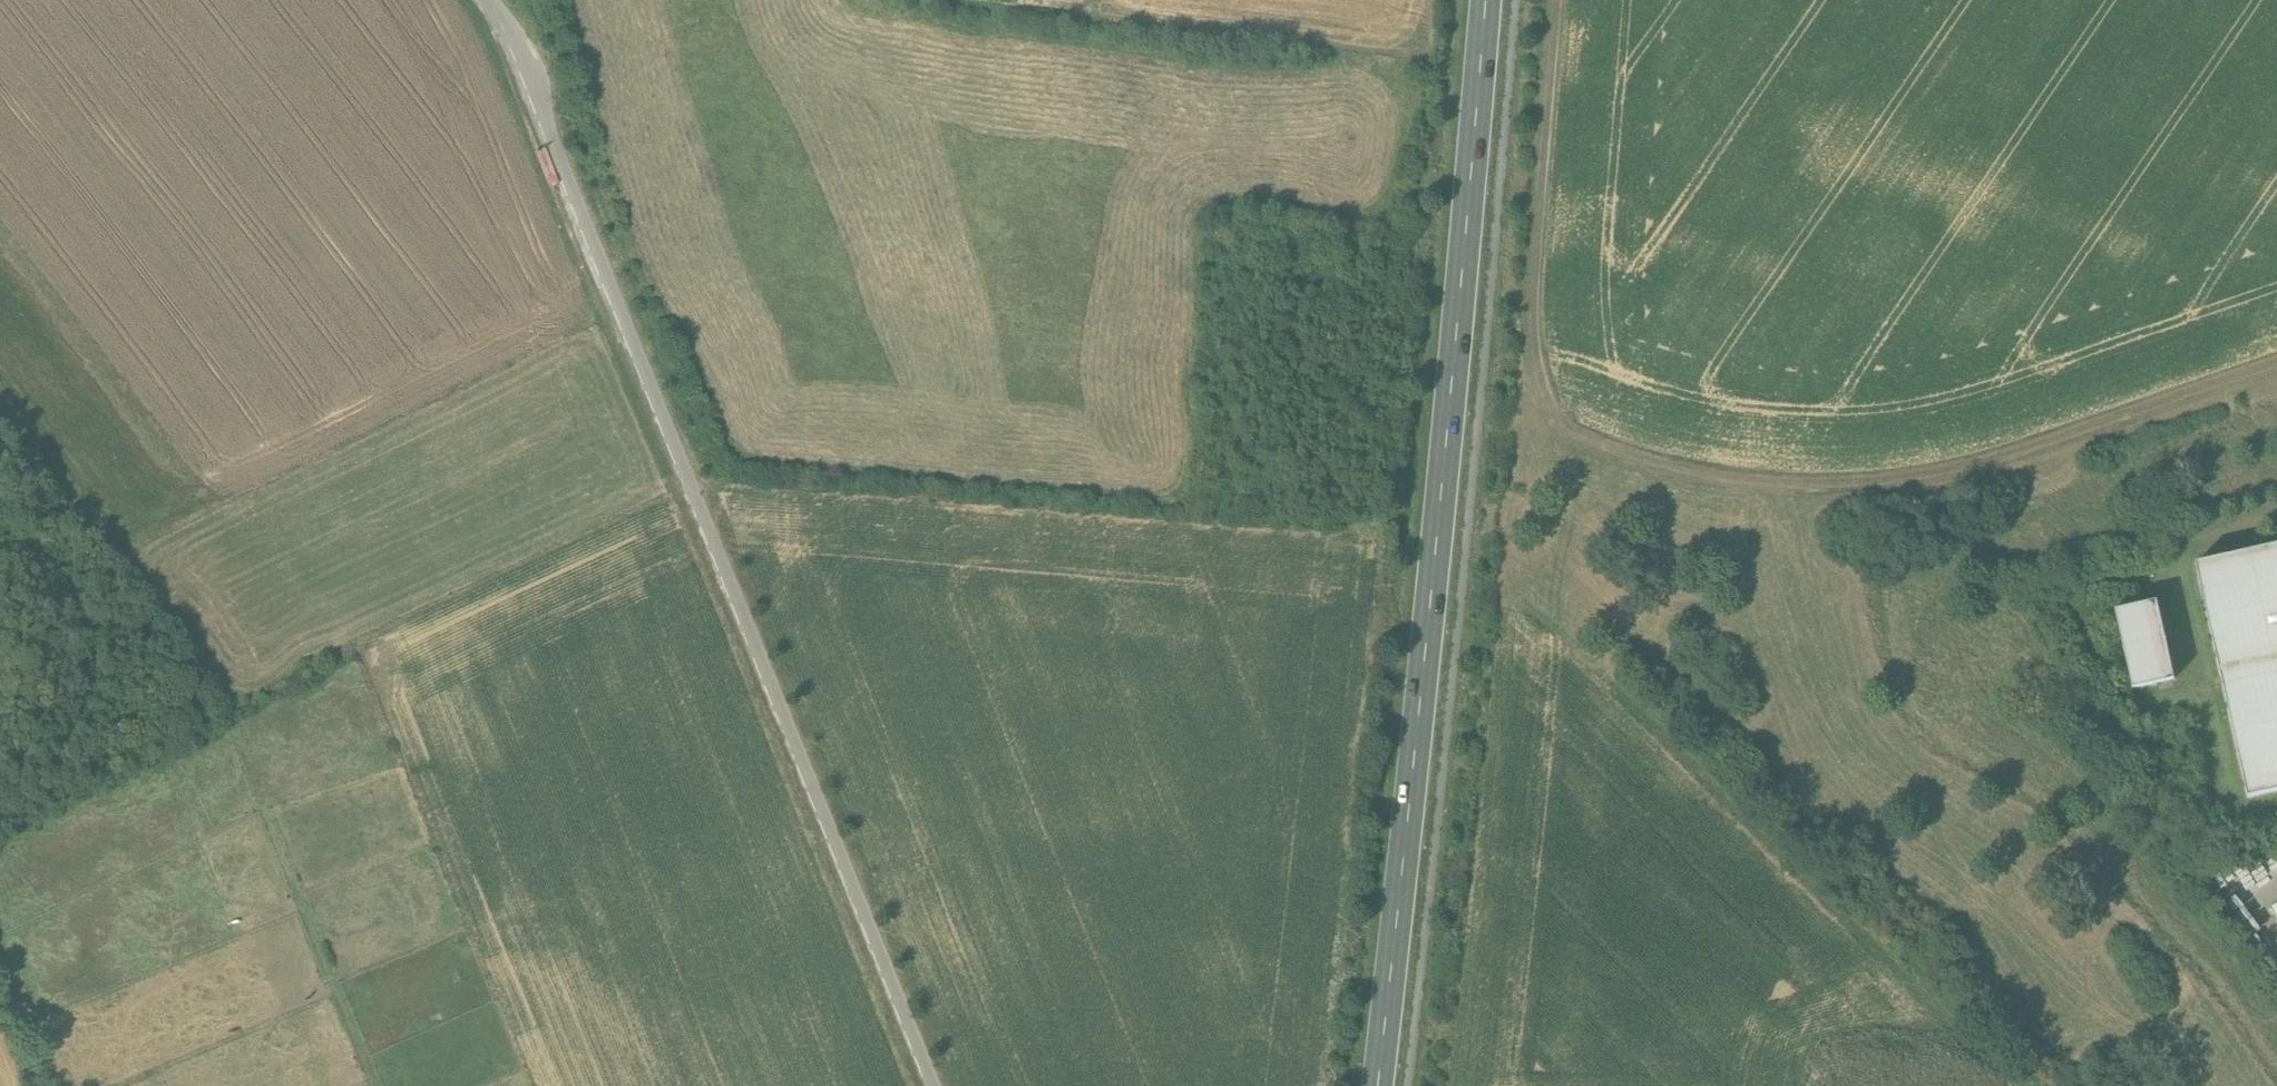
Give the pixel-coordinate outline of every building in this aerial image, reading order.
[(2195,564),(2247,798),(2276,791),(2276,546),(2195,564)] [(2156,602),(2114,611),(2132,690),(2174,681),(2156,602)]
